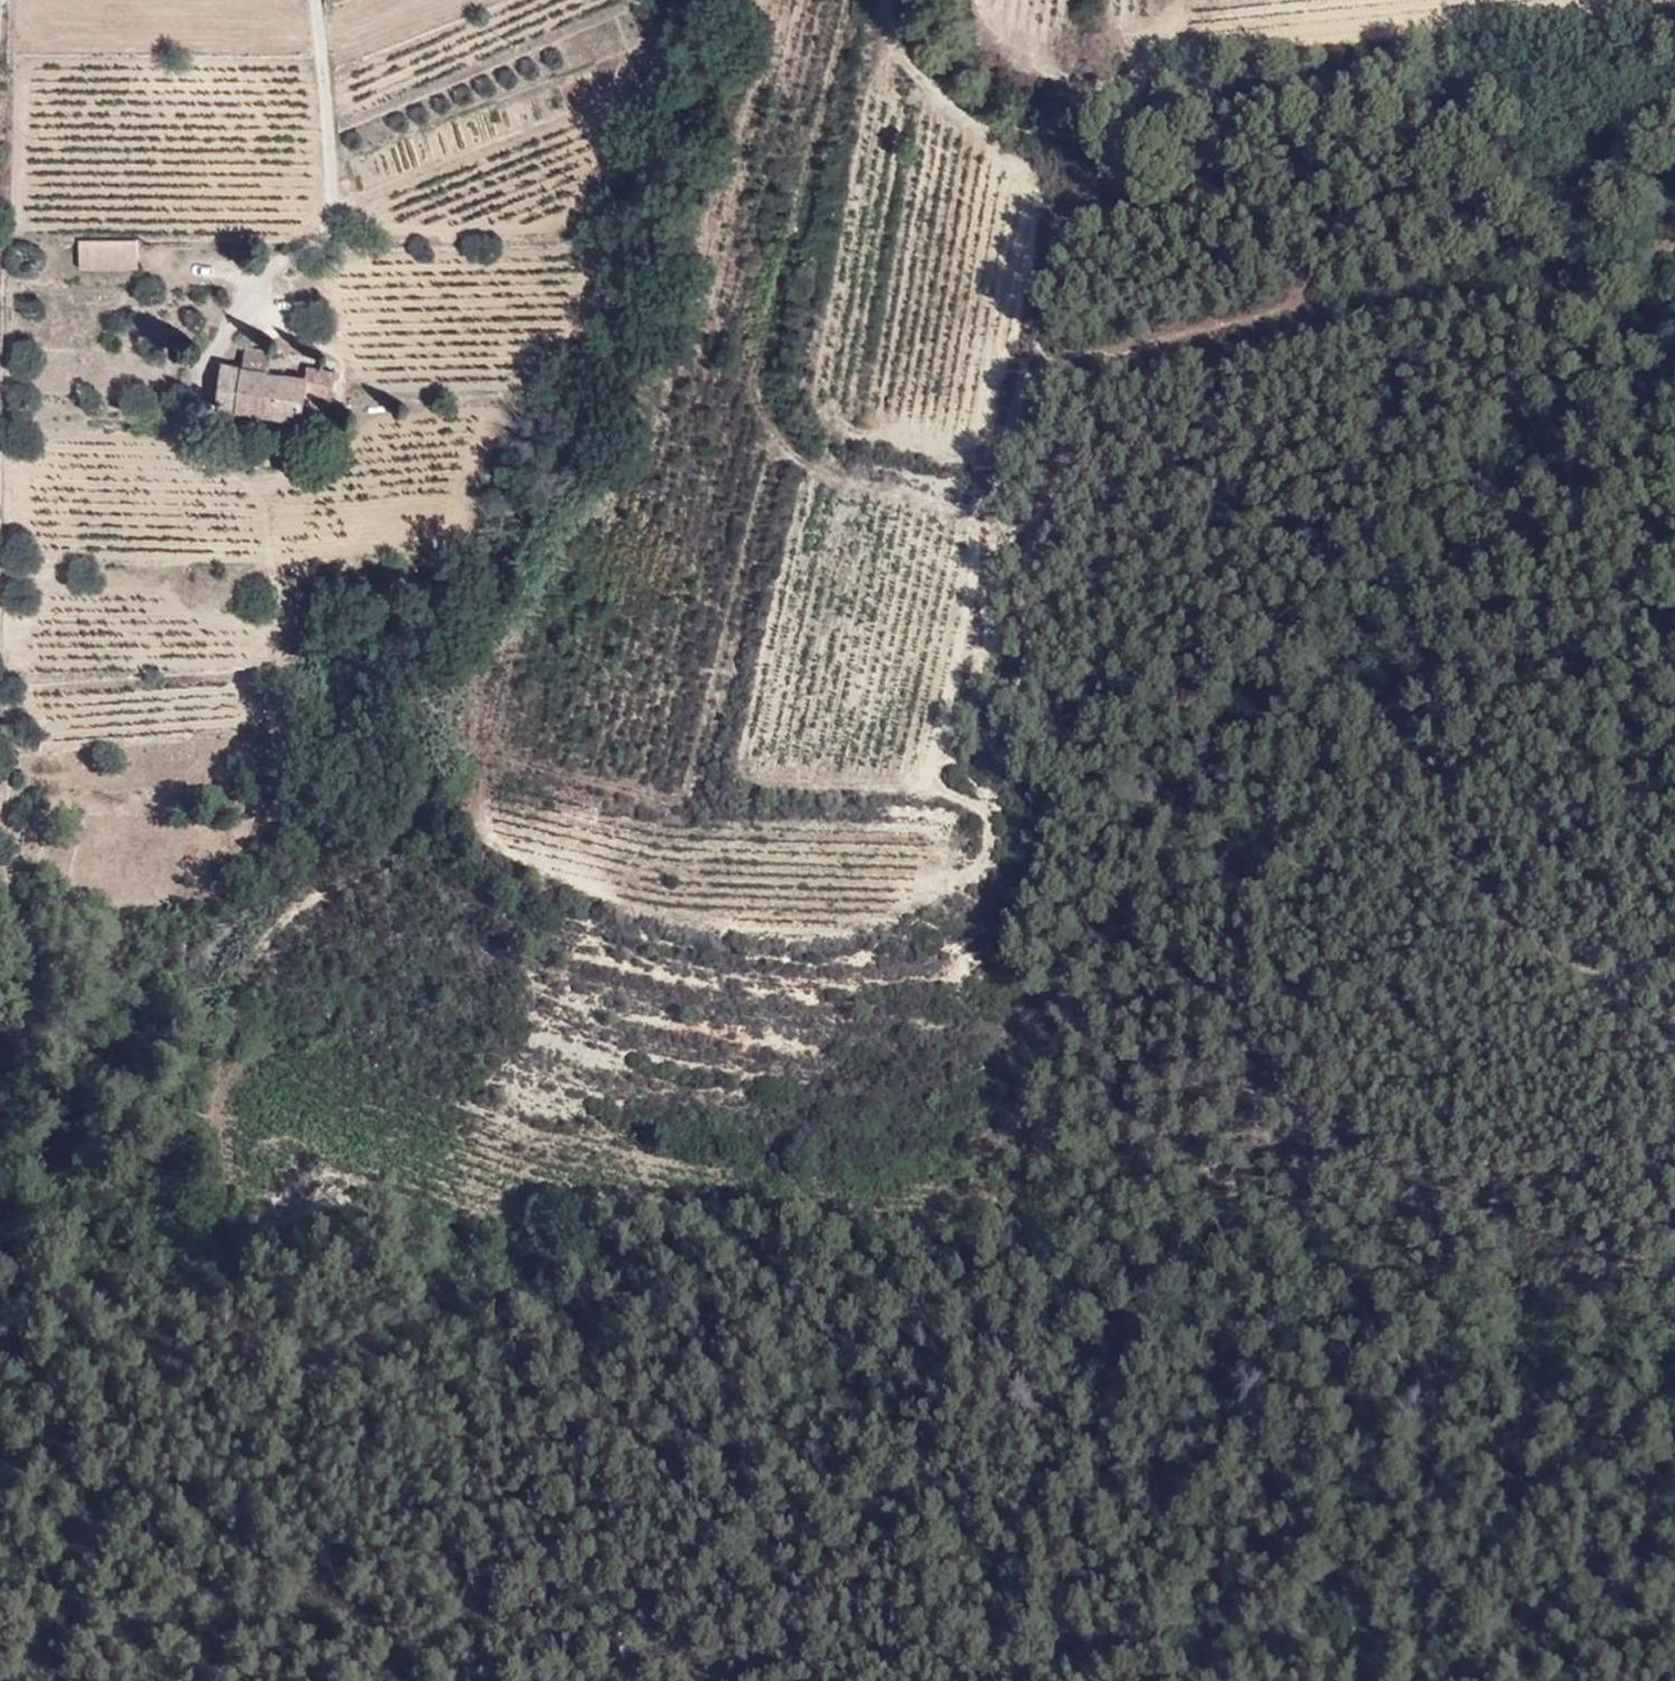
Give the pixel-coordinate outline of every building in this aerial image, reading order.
[(77,241),(77,272),(138,271),(138,240),(77,241)] [(261,352),(238,348),(234,365),(216,362),(208,403),(291,419),(293,409),(295,395),(322,400),(328,372),(297,366),(294,378),(258,371),(261,352)] [(293,409),(320,414),(322,400),(295,395),(293,409)]
